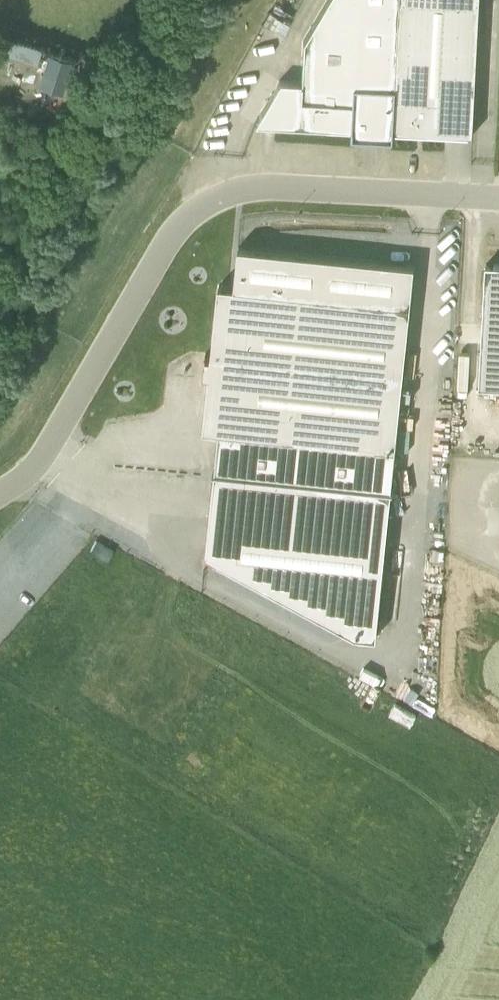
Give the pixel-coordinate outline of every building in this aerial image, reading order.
[(301,39),(299,80),(278,79),(253,121),(254,122),(351,127),(351,135),(392,137),(393,129),(394,130),(472,134),(479,0),(324,0),(301,39)] [(390,487),(414,265),(238,246),(233,284),(218,283),(210,354),(205,353),(203,374),(208,375),(202,427),(218,430),(215,470),(390,487)] [(485,262),(484,263),(478,385),(498,386),(498,263),(485,262)] [(390,487),(215,470),(214,470),(206,552),(354,633),(376,635),(390,487)]
